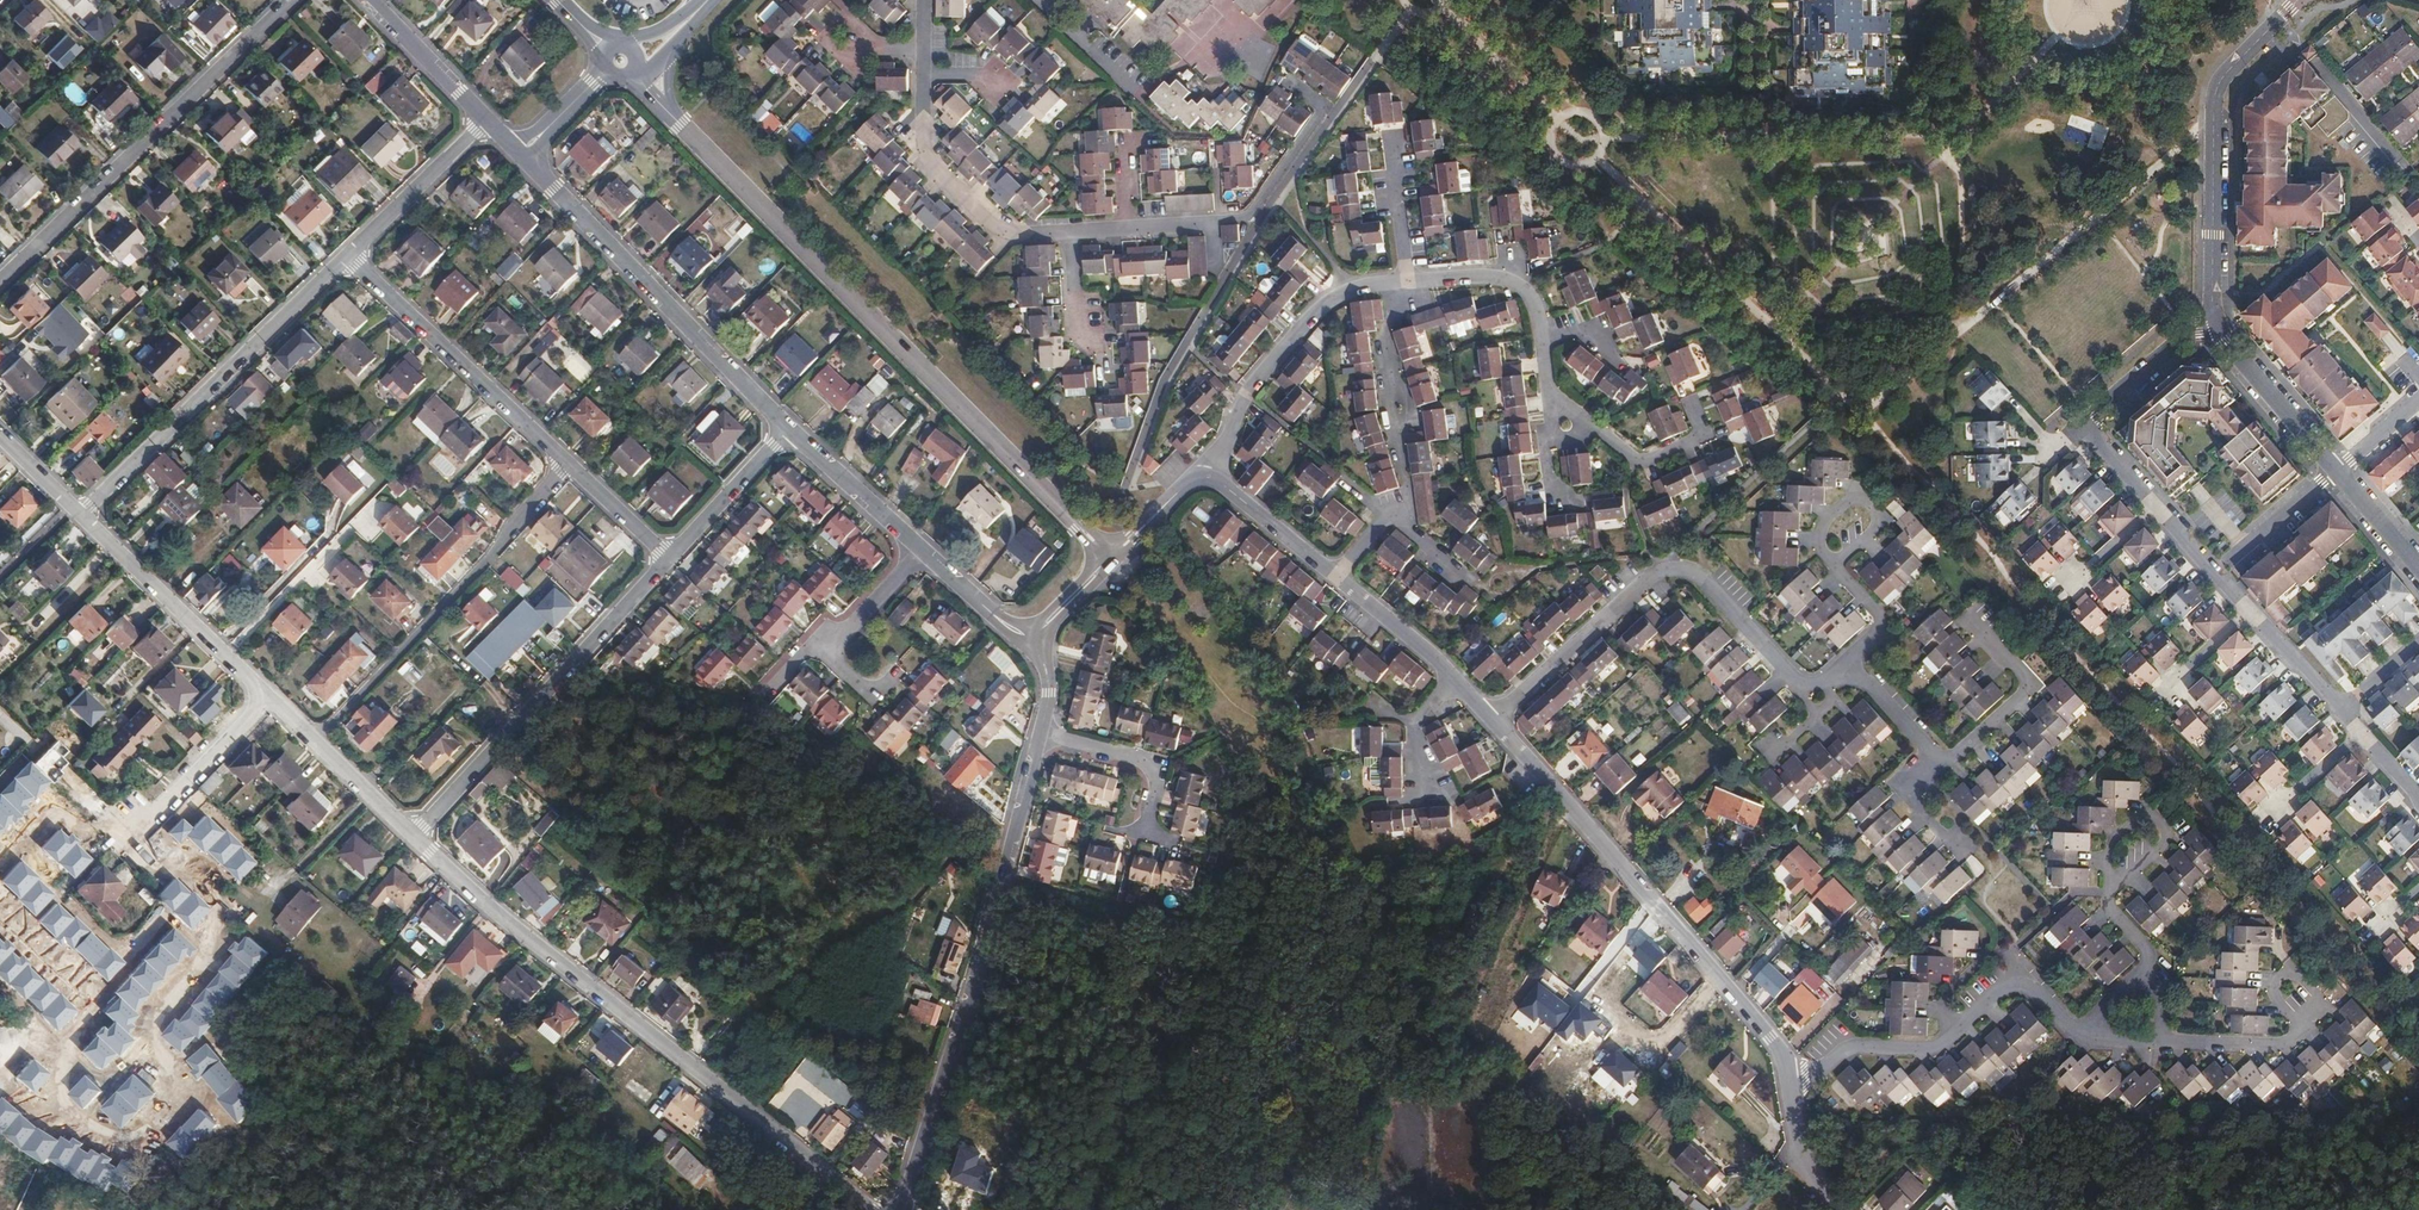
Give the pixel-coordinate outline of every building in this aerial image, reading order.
[(14,20),(30,37),(52,17),(36,0),(35,0),(14,20)] [(161,9),(170,1),(169,0),(145,0),(143,2),(151,10),(157,4),(161,9)] [(478,39),(493,21),(471,2),(469,5),(464,0),(457,0),(448,11),(457,19),(456,20),(478,39)] [(789,3),(803,16),(805,18),(815,9),(819,13),(823,8),(819,4),(823,0),(792,0),(789,3)] [(831,1),(830,0),(823,0),(819,4),(823,8),(831,1)] [(870,5),(892,26),(907,11),(898,1),(898,0),(876,0),(870,5)] [(965,0),(937,0),(937,6),(943,7),(943,17),(965,17),(965,0)] [(1091,8),(1090,9),(1097,17),(1099,16),(1109,25),(1113,22),(1126,33),(1122,37),(1133,47),(1141,39),(1151,48),(1160,38),(1168,46),(1178,35),(1175,32),(1179,27),(1167,15),(1170,11),(1183,23),(1188,18),(1192,21),(1202,11),(1203,13),(1211,4),(1210,3),(1212,0),(1165,0),(1152,14),(1138,0),(1082,0),(1091,8)] [(1233,2),(1250,17),(1255,12),(1259,16),(1268,5),(1270,7),(1276,0),(1236,0),(1233,2)] [(1618,14),(1622,14),(1623,27),(1618,27),(1619,30),(1623,31),(1623,42),(1618,42),(1619,64),(1627,65),(1628,73),(1649,73),(1649,68),(1661,67),(1662,73),(1679,72),(1679,67),(1695,67),(1696,72),(1712,71),(1712,63),(1721,63),(1721,46),(1713,46),(1712,29),(1720,28),(1720,12),(1712,12),(1712,3),(1712,0),(1617,0),(1618,14)] [(1788,1),(1793,2),(1793,14),(1793,19),(1796,19),(1797,35),(1789,35),(1789,52),(1797,52),(1797,69),(1789,69),(1790,87),(1798,86),(1798,95),(1815,94),(1815,89),(1831,89),(1835,89),(1849,88),(1849,94),(1883,93),(1883,85),(1891,85),(1891,67),(1886,67),(1886,50),(1886,46),(1885,34),(1890,34),(1890,16),(1889,16),(1886,16),(1885,12),(1885,0),(1788,0),(1788,1)] [(170,1),(161,9),(168,16),(176,8),(170,1)] [(772,3),(759,17),(782,38),(789,31),(794,35),(798,31),(794,26),(803,16),(789,3),(787,1),(779,10),(772,3)] [(214,4),(191,25),(211,45),(234,24),(214,4)] [(992,7),(987,13),(1002,28),(1005,24),(1005,20),(992,7)] [(105,8),(85,29),(98,41),(118,20),(105,8)] [(1000,44),(1009,35),(1002,28),(987,13),(971,29),(979,36),(975,40),(979,45),(984,41),(993,51),(996,48),(1000,44)] [(347,20),(328,39),(349,61),(369,43),(347,20)] [(1024,63),(1037,49),(1015,28),(1009,35),(1000,44),(1007,51),(1003,55),(1008,60),(1012,55),(1022,65),(1024,63)] [(2403,28),(2346,75),(2364,97),(2369,93),(2372,96),(2399,74),(2397,71),(2408,62),(2411,65),(2418,58),(2418,48),(2403,28)] [(979,36),(971,29),(967,33),(975,40),(979,36)] [(782,38),(782,39),(791,39),(791,38),(794,35),(789,31),(782,38)] [(161,35),(134,61),(149,76),(163,63),(169,70),(183,57),(161,35)] [(303,39),(279,62),(296,81),(321,57),(303,39)] [(766,54),(789,76),(791,74),(804,60),(794,51),(798,46),(793,41),(789,46),(782,39),(781,39),(766,54)] [(519,40),(501,58),(525,81),(543,64),(519,40)] [(1298,67),(1303,71),(1316,53),(1298,40),(1285,57),(1293,63),(1290,68),(1295,72),(1298,67)] [(1007,51),(1000,44),(996,48),(1003,55),(1007,51)] [(1038,77),(1046,84),(1061,68),(1039,47),(1037,49),(1024,63),(1034,72),(1029,77),(1034,82),(1038,77)] [(2311,47),(2303,54),(2307,58),(2315,51),(2311,47)] [(1316,53),(1303,71),(1306,73),(1303,78),(1308,82),(1312,77),(1321,83),(1334,66),(1316,53)] [(1285,57),(1282,63),(1290,68),(1293,63),(1285,57)] [(791,74),(814,94),(815,93),(829,79),(821,72),(826,68),(820,62),(816,67),(806,58),(804,60),(791,74)] [(0,72),(0,80),(13,93),(28,77),(11,60),(0,72)] [(2329,89),(2305,60),(2274,86),(2277,90),(2268,97),(2265,94),(2257,101),(2260,104),(2253,111),(2249,107),(2247,109),(2247,143),(2251,142),(2250,176),(2247,176),(2247,201),(2249,202),(2249,208),(2240,208),(2241,245),(2276,245),(2277,222),(2291,222),(2290,227),(2324,228),(2323,212),(2340,212),(2341,175),(2323,175),(2323,187),(2283,186),(2283,177),(2288,176),(2288,133),(2284,133),(2284,125),(2290,119),(2293,122),(2329,89)] [(2399,74),(2411,65),(2408,62),(2397,71),(2399,74)] [(888,69),(878,69),(877,91),(908,92),(908,69),(895,69),(895,63),(888,63),(888,69)] [(153,76),(159,81),(168,70),(162,65),(153,76)] [(1334,66),(1321,83),(1324,86),(1321,91),(1327,95),(1330,90),(1338,95),(1351,78),(1334,66)] [(821,72),(829,79),(830,77),(833,74),(826,68),(821,72)] [(262,70),(243,88),(262,108),(281,89),(262,70)] [(386,79),(378,71),(361,87),(370,95),(386,79)] [(400,77),(381,96),(406,123),(426,103),(400,77)] [(829,79),(815,93),(836,113),(852,98),(845,91),(850,87),(844,82),(840,86),(830,77),(829,79)] [(1308,82),(1318,88),(1321,83),(1312,77),(1308,82)] [(117,78),(90,104),(107,122),(134,96),(117,78)] [(1171,86),(1165,81),(1150,97),(1152,98),(1151,100),(1155,103),(1157,103),(1168,113),(1168,115),(1171,119),(1174,119),(1175,119),(1178,116),(1180,117),(1179,119),(1183,122),(1185,122),(1190,127),(1200,116),(1201,117),(1201,119),(1205,123),(1207,123),(1212,127),(1219,120),(1220,120),(1220,122),(1223,126),(1226,126),(1231,131),(1246,115),(1241,110),(1247,103),(1240,97),(1233,104),(1227,98),(1220,105),(1215,100),(1211,104),(1205,98),(1198,105),(1193,99),(1189,104),(1184,99),(1190,92),(1178,80),(1171,86)] [(1046,84),(1037,84),(1034,87),(1030,92),(1034,97),(1024,106),(1035,116),(1040,121),(1061,99),(1046,84)] [(1282,97),(1285,92),(1277,86),(1273,91),(1282,97)] [(845,91),(852,98),(856,94),(850,87),(845,91)] [(950,118),(958,125),(973,109),(951,88),(936,104),(946,113),(942,118),(946,122),(950,118)] [(2382,122),(2401,146),(2418,131),(2418,88),(2385,115),(2387,117),(2382,122)] [(1330,90),(1327,95),(1335,101),(1338,95),(1330,90)] [(1279,122),(1290,106),(1289,106),(1291,103),(1287,100),(1291,96),(1285,92),(1282,97),(1273,91),(1261,109),(1279,122)] [(1390,93),(1370,96),(1374,126),(1403,122),(1400,102),(1392,103),(1390,93)] [(2322,106),(2328,114),(2317,122),(2328,136),(2352,117),(2336,96),(2322,106)] [(1015,97),(1008,105),(1012,109),(1019,101),(1015,97)] [(0,106),(0,124),(5,129),(22,111),(10,100),(2,109),(0,106)] [(1014,138),(1035,116),(1024,106),(1019,101),(1012,109),(1008,105),(1003,109),(1008,113),(998,124),(1014,138)] [(1279,122),(1277,124),(1295,137),(1307,119),(1299,113),(1302,108),(1297,104),(1293,109),(1290,106),(1279,122)] [(246,127),(234,115),(227,107),(215,118),(218,121),(205,133),(223,152),(224,151),(230,145),(239,136),(244,140),(252,133),(246,127)] [(752,121),(776,132),(782,118),(759,107),(752,121)] [(252,120),(240,108),(234,115),(246,127),(252,120)] [(1108,131),(1126,130),(1126,119),(1132,118),(1131,112),(1126,112),(1125,108),(1104,109),(1105,131),(1108,131)] [(1299,113),(1307,119),(1311,114),(1302,108),(1299,113)] [(880,124),(885,120),(877,113),(873,117),(880,124)] [(893,140),(895,139),(885,129),(889,125),(885,120),(880,124),(873,117),(857,133),(880,155),(889,145),(893,140)] [(954,130),(958,125),(950,118),(946,122),(954,130)] [(1412,122),(1418,161),(1434,159),(1433,151),(1436,150),(1433,120),(1412,122)] [(59,125),(34,149),(53,168),(78,144),(59,125)] [(385,125),(360,149),(378,167),(403,144),(385,125)] [(980,146),(958,125),(954,130),(943,141),(952,150),(948,154),(953,159),(957,155),(965,162),(978,149),(980,146)] [(659,134),(653,127),(650,130),(657,136),(659,134)] [(657,136),(650,130),(640,140),(646,147),(657,136)] [(1105,131),(1087,132),(1087,154),(1103,153),(1109,153),(1109,142),(1115,141),(1115,135),(1108,135),(1108,131),(1105,131)] [(1365,133),(1348,135),(1349,143),(1346,144),(1350,174),(1355,174),(1370,172),(1365,133)] [(588,135),(570,153),(593,176),(611,158),(588,135)] [(897,152),(901,148),(893,140),(889,145),(897,152)] [(1258,149),(1265,154),(1271,146),(1264,140),(1258,149)] [(230,145),(224,151),(229,155),(234,150),(230,145)] [(880,155),(874,161),(896,182),(905,172),(910,168),(911,166),(901,157),(905,152),(901,148),(897,152),(889,145),(880,155)] [(1230,167),(1246,166),(1244,145),(1223,145),(1223,155),(1217,156),(1218,163),(1224,162),(1224,167),(1230,167)] [(553,148),(556,164),(568,161),(566,146),(553,148)] [(1000,170),(978,149),(965,162),(963,165),(969,171),(965,176),(971,181),(975,176),(985,186),(987,183),(1000,170)] [(1154,171),(1170,171),(1169,149),(1147,149),(1147,155),(1141,155),(1141,161),(1147,161),(1148,172),(1154,171)] [(340,150),(315,174),(342,202),(367,177),(340,150)] [(194,151),(171,173),(189,191),(212,169),(194,151)] [(1083,185),(1105,184),(1104,170),(1110,169),(1110,163),(1104,163),(1103,153),(1087,154),(1081,154),(1083,185)] [(957,155),(953,159),(961,166),(963,165),(965,162),(957,155)] [(1420,186),(1422,197),(1442,195),(1461,193),(1461,188),(1459,171),(1457,162),(1437,165),(1439,184),(1420,186)] [(0,188),(0,192),(16,208),(41,184),(24,165),(0,188)] [(963,165),(961,166),(958,169),(965,176),(969,171),(963,165)] [(1253,187),(1252,166),(1246,166),(1230,167),(1231,171),(1225,172),(1225,179),(1231,179),(1231,189),(1253,187)] [(913,179),(917,175),(910,168),(905,172),(913,179)] [(1010,204),(1014,199),(1024,189),(1002,168),(1000,170),(987,183),(996,192),(992,197),(997,202),(1002,197),(1009,204),(1010,204)] [(1177,192),(1176,170),(1170,171),(1154,171),(1155,176),(1149,177),(1149,183),(1155,183),(1155,193),(1177,192)] [(1466,170),(1459,171),(1461,188),(1468,187),(1469,185),(1468,171),(1466,170)] [(927,194),(928,193),(918,184),(922,180),(917,175),(913,179),(905,172),(896,182),(890,188),(912,209),(927,194)] [(1355,174),(1350,174),(1335,176),(1339,206),(1342,206),(1343,214),(1360,212),(1355,174)] [(471,176),(452,197),(476,219),(495,199),(471,176)] [(617,179),(599,197),(619,217),(637,200),(628,190),(617,179)] [(1036,221),(1039,218),(1051,205),(1030,183),(1024,189),(1014,199),(1021,206),(1017,210),(1022,215),(1022,214),(1026,211),(1036,221)] [(1106,197),(1105,184),(1083,185),(1085,215),(1107,214),(1106,203),(1112,203),(1112,196),(1106,197)] [(160,185),(137,208),(153,224),(176,201),(160,185)] [(633,185),(628,190),(637,200),(642,194),(633,185)] [(308,191),(284,214),(303,234),(328,211),(308,191)] [(933,232),(935,230),(949,215),(941,208),(945,204),(941,199),(936,203),(927,194),(912,209),(911,211),(933,232)] [(1206,211),(1205,194),(1198,195),(1199,211),(1206,211)] [(1214,194),(1212,194),(1205,194),(1206,211),(1215,210),(1214,194)] [(1514,225),(1523,224),(1519,194),(1498,197),(1499,206),(1491,207),(1494,227),(1514,225)] [(1191,212),(1190,195),(1182,196),(1183,212),(1191,212)] [(1199,211),(1198,195),(1190,195),(1191,212),(1199,211)] [(1442,195),(1422,197),(1426,236),(1443,234),(1442,226),(1446,225),(1442,195)] [(1166,196),(1166,200),(1167,213),(1175,213),(1174,196),(1166,196)] [(1174,196),(1175,213),(1183,212),(1182,196),(1174,196)] [(997,202),(1005,209),(1009,204),(1002,197),(997,202)] [(1010,204),(1017,210),(1021,206),(1014,199),(1010,204)] [(2408,211),(2418,225),(2418,201),(2408,211)] [(514,202),(497,221),(520,243),(538,224),(514,202)] [(656,203),(639,220),(661,243),(679,225),(656,203)] [(941,208),(949,215),(951,213),(953,211),(945,204),(941,208)] [(2383,217),(2374,206),(2354,222),(2371,243),(2388,229),(2385,226),(2392,220),(2389,216),(2387,214),(2383,217)] [(962,216),(955,209),(953,211),(951,213),(958,221),(962,216)] [(1360,212),(1343,214),(1344,223),(1350,222),(1353,243),(1364,242),(1364,245),(1384,243),(1381,222),(1361,224),(1360,212)] [(935,230),(958,252),(973,235),(963,225),(967,221),(962,216),(958,221),(951,213),(949,215),(935,230)] [(125,219),(100,243),(118,261),(128,251),(135,258),(143,251),(131,238),(137,231),(125,219)] [(1523,230),(1523,224),(1514,225),(1517,243),(1528,241),(1531,260),(1551,257),(1549,238),(1546,238),(1545,227),(1523,230)] [(1223,234),(1239,233),(1239,225),(1222,226),(1223,234)] [(2388,229),(2371,243),(2373,246),(2370,249),(2386,270),(2405,254),(2404,252),(2405,250),(2396,239),(2401,236),(2398,232),(2395,228),(2390,232),(2388,229)] [(269,230),(249,249),(266,267),(287,248),(269,230)] [(985,237),(978,230),(973,235),(980,242),(984,238),(985,237)] [(1477,239),(1477,230),(1456,233),(1460,263),(1481,260),(1488,259),(1486,239),(1477,239)] [(420,232),(400,254),(424,276),(444,255),(420,232)] [(1240,241),(1239,233),(1223,234),(1223,242),(1240,241)] [(973,235),(958,252),(976,268),(971,273),(975,276),(994,256),(984,246),(988,242),(984,238),(980,242),(973,235)] [(1189,245),(1206,244),(1205,236),(1189,237),(1189,245)] [(1286,271),(1302,284),(1309,276),(1294,264),(1308,249),(1292,236),(1272,259),(1286,271)] [(690,237),(672,255),(696,279),(714,261),(690,237)] [(1190,253),(1206,252),(1206,244),(1189,245),(1189,250),(1190,253)] [(1027,246),(1029,277),(1042,276),(1048,276),(1050,276),(1050,261),(1056,261),(1056,255),(1050,255),(1049,245),(1027,246)] [(1084,252),(1085,274),(1116,273),(1115,255),(1114,250),(1100,251),(1100,245),(1093,245),(1093,251),(1084,252)] [(1147,275),(1169,274),(1168,258),(1167,251),(1161,252),(1160,246),(1154,246),(1154,252),(1145,253),(1147,275)] [(1116,277),(1147,275),(1145,253),(1133,253),(1133,248),(1127,248),(1127,254),(1115,255),(1116,273),(1116,277)] [(555,249),(537,267),(560,291),(578,274),(555,249)] [(1169,280),(1191,277),(1190,269),(1190,261),(1190,256),(1179,257),(1178,251),(1171,251),(1172,257),(1168,258),(1169,274),(1169,280)] [(506,281),(524,262),(513,252),(495,272),(506,281)] [(1190,261),(1207,260),(1206,252),(1190,253),(1190,256),(1190,261)] [(230,253),(207,276),(225,293),(226,292),(240,279),(244,283),(251,276),(247,272),(230,253)] [(2386,270),(2389,274),(2387,275),(2393,283),(2389,287),(2395,294),(2418,274),(2418,263),(2414,266),(2405,254),(2386,270)] [(88,257),(64,280),(82,298),(106,276),(88,257)] [(1190,269),(1207,268),(1207,260),(1190,261),(1190,269)] [(2356,292),(2335,267),(2317,281),(2316,280),(2280,309),(2273,301),(2251,320),(2269,342),(2271,340),(2276,346),(2278,344),(2285,352),(2283,354),(2301,375),(2299,376),(2301,379),(2299,381),(2308,391),(2310,390),(2336,419),(2333,421),(2338,427),(2336,428),(2348,443),(2361,432),(2374,421),(2387,410),(2375,395),(2372,398),(2368,393),(2367,394),(2331,351),(2328,353),(2322,346),(2319,348),(2309,336),(2354,299),(2351,296),(2356,292)] [(1190,269),(1191,277),(1207,276),(1207,268),(1190,269)] [(1589,301),(1597,297),(1584,269),(1566,277),(1569,286),(1562,289),(1570,308),(1589,301)] [(1254,295),(1276,314),(1302,284),(1286,271),(1280,278),(1266,294),(1269,296),(1267,299),(1258,291),(1254,295)] [(456,272),(437,292),(460,313),(478,293),(456,272)] [(495,273),(491,277),(501,286),(504,282),(495,273)] [(2395,294),(2395,295),(2400,302),(2405,298),(2414,310),(2418,306),(2418,274),(2395,294)] [(727,275),(709,294),(729,313),(747,295),(727,275)] [(1260,289),(1266,294),(1280,278),(1276,275),(1272,276),(1270,278),(1266,279),(1260,285),(1260,289)] [(1021,308),(1030,308),(1043,307),(1042,293),(1049,292),(1048,286),(1042,286),(1042,276),(1029,277),(1020,278),(1021,308)] [(240,279),(226,292),(233,298),(246,286),(244,283),(240,279)] [(592,287),(580,300),(586,306),(581,312),(605,333),(622,315),(592,287)] [(22,317),(20,319),(27,327),(46,308),(28,289),(11,305),(22,317)] [(517,310),(523,305),(513,294),(507,299),(517,310)] [(1589,301),(1596,317),(1605,313),(1607,312),(1615,329),(1634,321),(1626,303),(1623,304),(1619,294),(1599,302),(1597,297),(1589,301)] [(67,295),(62,301),(81,320),(86,315),(67,295)] [(1235,330),(1251,344),(1276,314),(1254,295),(1249,300),(1259,308),(1257,310),(1255,308),(1235,330)] [(353,335),(368,321),(343,296),(325,313),(327,316),(340,328),(350,339),(353,335)] [(1436,308),(1441,325),(1448,323),(1449,326),(1479,316),(1477,310),(1473,297),(1436,308)] [(766,298),(747,317),(770,340),(789,320),(766,298)] [(128,299),(120,306),(126,313),(134,305),(128,299)] [(1352,303),(1351,304),(1355,334),(1368,332),(1377,331),(1376,324),(1375,321),(1384,320),(1381,299),(1352,303)] [(1477,310),(1479,316),(1484,331),(1512,322),(1511,318),(1519,316),(1515,299),(1477,310)] [(33,327),(52,347),(50,349),(61,360),(89,333),(59,302),(33,327)] [(201,302),(180,322),(197,340),(219,320),(201,302)] [(1127,334),(1139,333),(1137,302),(1116,303),(1116,313),(1110,313),(1110,320),(1117,320),(1117,334),(1127,334)] [(8,308),(20,319),(22,317),(11,305),(8,308)] [(1032,338),(1041,338),(1054,337),(1054,326),(1060,326),(1060,319),(1054,319),(1053,306),(1043,307),(1030,308),(1032,338)] [(1428,311),(1433,328),(1441,325),(1436,308),(1428,311)] [(499,310),(487,323),(500,336),(493,344),(506,356),(526,335),(499,310)] [(1420,313),(1425,330),(1433,328),(1428,311),(1420,313)] [(1416,333),(1425,330),(1420,313),(1411,316),(1414,326),(1416,333)] [(1652,313),(1634,321),(1615,329),(1619,338),(1637,331),(1645,349),(1664,341),(1652,313)] [(2375,313),(2364,322),(2380,342),(2392,332),(2375,313)] [(340,328),(327,316),(322,321),(334,334),(340,328)] [(416,336),(401,322),(392,332),(406,346),(416,336)] [(549,322),(536,335),(542,341),(555,328),(549,322)] [(1423,355),(1416,333),(1414,326),(1395,332),(1401,353),(1406,370),(1423,364),(1420,356),(1423,355)] [(1207,357),(1225,373),(1251,344),(1235,330),(1213,355),(1211,353),(1207,357)] [(1149,363),(1148,332),(1139,333),(1127,334),(1127,346),(1121,347),(1121,353),(1127,353),(1128,364),(1147,363),(1149,363)] [(1354,365),(1355,373),(1373,371),(1371,349),(1368,332),(1355,334),(1347,335),(1351,365),(1354,365)] [(376,358),(353,335),(350,339),(335,353),(358,376),(376,358)] [(795,335),(777,354),(800,376),(818,358),(795,335)] [(167,336),(140,363),(159,382),(186,354),(167,336)] [(1042,367),(1064,366),(1063,356),(1069,355),(1069,349),(1063,350),(1062,337),(1060,337),(1054,337),(1041,338),(1042,367)] [(563,338),(559,343),(570,352),(560,363),(581,382),(595,367),(563,338)] [(637,338),(620,356),(641,375),(658,357),(637,338)] [(1309,343),(1283,372),(1299,386),(1319,363),(1316,360),(1322,354),(1309,343)] [(1600,385),(1612,371),(1581,346),(1568,362),(1592,381),(1594,379),(1600,385)] [(1673,364),(1666,367),(1674,386),(1701,374),(1689,346),(1670,354),(1673,364)] [(1479,350),(1483,380),(1502,378),(1522,375),(1521,365),(1502,367),(1499,347),(1479,350)] [(869,362),(878,370),(886,362),(877,354),(869,362)] [(20,358),(1,376),(25,401),(44,383),(20,358)] [(405,358),(389,373),(410,395),(426,379),(405,358)] [(537,358),(520,377),(547,403),(565,385),(537,358)] [(2211,360),(2193,358),(2158,388),(2159,390),(2141,405),(2144,410),(2117,433),(2175,501),(2203,479),(2176,448),(2178,421),(2181,418),(2212,419),(2232,443),(2220,453),(2265,505),(2300,475),(2236,400),(2242,395),(2211,360)] [(1065,366),(1064,368),(1065,396),(1087,395),(1086,387),(1096,387),(1095,365),(1081,365),(1080,359),(1074,360),(1074,366),(1065,366)] [(280,360),(272,367),(287,382),(294,375),(280,360)] [(685,362),(666,379),(689,403),(707,385),(685,362)] [(1148,393),(1147,363),(1128,364),(1125,364),(1125,377),(1120,378),(1120,384),(1126,384),(1126,394),(1127,394),(1148,393)] [(1425,372),(1423,364),(1406,370),(1413,392),(1418,407),(1438,401),(1428,372),(1425,372)] [(848,405),(853,399),(847,393),(853,388),(829,365),(812,384),(841,413),(848,405)] [(1626,383),(1634,373),(1631,370),(1623,380),(1626,383)] [(1357,413),(1375,410),(1378,410),(1375,386),(1373,371),(1355,373),(1356,382),(1353,382),(1357,413)] [(1600,385),(1599,387),(1614,398),(1616,397),(1624,403),(1638,387),(1642,390),(1648,383),(1634,373),(1626,383),(1623,380),(1612,371),(1600,385)] [(1299,386),(1283,372),(1276,381),(1290,393),(1278,408),(1293,422),(1314,398),(1299,386)] [(2011,393),(1992,372),(1986,378),(1984,376),(1971,388),(1991,411),(2011,393)] [(247,421),(277,392),(258,373),(244,387),(256,399),(240,415),(247,421)] [(1227,388),(1214,375),(1208,382),(1206,380),(1184,401),(1197,413),(1199,415),(1227,388)] [(1509,407),(1510,416),(1528,414),(1522,375),(1502,378),(1506,408),(1509,407)] [(1740,384),(1737,376),(1710,387),(1727,423),(1744,415),(1733,387),(1740,384)] [(72,379),(46,404),(59,417),(61,415),(73,427),(96,404),(72,379)] [(877,396),(866,386),(853,399),(848,405),(858,415),(877,396)] [(1097,396),(1098,419),(1127,416),(1126,394),(1116,395),(1116,389),(1109,389),(1109,395),(1097,396)] [(145,395),(152,403),(157,398),(150,391),(145,395)] [(1774,402),(1786,397),(1784,391),(1772,397),(1774,402)] [(904,396),(899,403),(909,411),(914,404),(904,396)] [(458,422),(459,420),(437,397),(418,416),(442,438),(458,422)] [(587,401),(571,418),(593,439),(609,422),(587,401)] [(907,420),(890,404),(873,423),(889,439),(907,420)] [(1673,436),(1687,430),(1679,411),(1672,414),(1668,405),(1648,413),(1661,442),(1673,436)] [(1762,407),(1744,415),(1727,423),(1731,432),(1747,425),(1755,443),(1774,435),(1762,407)] [(1444,409),(1424,411),(1426,423),(1427,431),(1408,434),(1409,444),(1429,442),(1448,439),(1444,409)] [(694,432),(701,438),(722,416),(715,410),(713,410),(694,430),(694,432)] [(100,411),(83,428),(97,442),(114,425),(100,411)] [(701,438),(697,442),(717,460),(732,444),(730,443),(743,428),(726,412),(722,416),(701,438)] [(1172,443),(1177,449),(1184,456),(1212,428),(1199,415),(1197,413),(1175,435),(1177,437),(1172,443)] [(1368,447),(1370,456),(1388,450),(1379,422),(1376,413),(1355,419),(1365,448),(1368,447)] [(1528,414),(1510,416),(1511,425),(1508,425),(1512,456),(1519,455),(1533,453),(1528,414)] [(1243,446),(1259,459),(1278,436),(1275,434),(1281,426),(1269,416),(1243,446)] [(371,420),(356,433),(364,443),(379,430),(371,420)] [(2006,421),(1976,422),(1976,440),(1979,440),(1980,449),(2006,449),(2006,421)] [(2361,432),(2365,437),(2379,426),(2374,421),(2361,432)] [(473,436),(458,422),(442,438),(441,439),(448,446),(465,462),(484,442),(475,434),(473,436)] [(927,427),(920,441),(926,444),(933,431),(927,427)] [(85,429),(62,451),(69,457),(91,436),(85,429)] [(2418,461),(2418,437),(2414,431),(2406,438),(2410,442),(2406,445),(2418,461)] [(946,489),(965,455),(937,432),(925,447),(946,464),(933,478),(946,489)] [(367,452),(348,435),(341,442),(360,459),(367,452)] [(441,439),(437,444),(443,450),(448,446),(441,439)] [(630,439),(613,457),(633,477),(651,459),(630,439)] [(500,442),(485,458),(517,487),(523,480),(526,482),(534,473),(500,442)] [(1429,442),(1409,444),(1412,465),(1414,483),(1431,481),(1430,472),(1433,472),(1429,442)] [(2384,455),(2403,478),(2418,466),(2418,461),(2406,445),(2396,453),(2392,449),(2384,455)] [(1251,467),(1239,482),(1255,495),(1275,472),(1259,459),(1243,446),(1237,454),(1237,455),(1251,467)] [(1699,462),(1706,478),(1713,475),(1715,478),(1742,466),(1735,447),(1699,462)] [(1177,473),(1187,465),(1175,450),(1165,458),(1177,473)] [(1388,450),(1370,456),(1372,463),(1369,464),(1379,494),(1399,487),(1393,468),(1388,450)] [(447,479),(457,469),(440,452),(430,461),(447,479)] [(1589,453),(1561,456),(1563,477),(1572,476),(1573,485),(1593,482),(1589,453)] [(914,454),(906,463),(903,469),(912,476),(923,462),(914,454)] [(351,455),(344,461),(367,488),(374,482),(351,455)] [(1519,455),(1512,456),(1499,457),(1503,487),(1506,487),(1507,496),(1508,496),(1524,494),(1519,455)] [(2008,455),(1980,455),(1980,464),(1977,464),(1977,483),(2008,482),(2008,455)] [(2382,465),(2369,475),(2385,494),(2403,478),(2384,455),(2378,460),(2382,465)] [(87,456),(72,470),(86,485),(101,471),(87,456)] [(165,456),(148,472),(171,496),(180,487),(188,479),(165,456)] [(1155,475),(1161,461),(1147,456),(1142,469),(1155,475)] [(2055,479),(2070,495),(2090,477),(2081,468),(2086,465),(2079,457),(2055,479)] [(1807,477),(1807,486),(1824,487),(1836,487),(1837,478),(1848,479),(1849,461),(1814,460),(1813,478),(1807,477)] [(1342,476),(1325,462),(1319,469),(1312,464),(1299,479),(1322,498),(1335,484),(1339,479),(1342,476)] [(1698,482),(1706,478),(1699,462),(1663,478),(1671,497),(1698,485),(1698,482)] [(773,482),(796,503),(811,486),(788,465),(773,482)] [(366,487),(343,466),(327,483),(349,505),(366,487)] [(1130,466),(1122,484),(1127,486),(1135,468),(1130,466)] [(225,473),(210,487),(217,493),(231,480),(225,473)] [(669,473),(650,494),(675,516),(694,495),(669,473)] [(1651,527),(1679,514),(1671,497),(1663,478),(1653,482),(1660,500),(1642,507),(1651,527)] [(396,479),(389,487),(401,498),(408,491),(396,479)] [(2019,480),(1998,499),(2005,506),(2002,508),(2015,521),(2037,500),(2019,480)] [(2078,500),(2092,516),(2114,496),(2100,480),(2078,500)] [(1431,481),(1414,483),(1415,492),(1432,489),(1431,481)] [(240,484),(220,504),(244,527),(263,508),(240,484)] [(1005,511),(980,485),(962,503),(988,529),(1005,511)] [(1807,486),(1789,485),(1788,503),(1783,503),(1783,512),(1799,513),(1811,513),(1812,505),(1824,505),(1824,487),(1807,486)] [(811,486),(796,503),(819,524),(834,507),(811,486)] [(171,496),(161,505),(185,529),(203,511),(180,487),(171,496)] [(0,507),(0,511),(14,526),(35,504),(19,488),(0,507)] [(1432,489),(1415,492),(1416,500),(1434,498),(1432,489)] [(1595,512),(1586,513),(1589,531),(1597,530),(1597,521),(1625,518),(1624,498),(1614,499),(1613,490),(1600,492),(1593,492),(1595,512)] [(1508,496),(1507,496),(1508,504),(1514,503),(1517,524),(1527,523),(1528,526),(1548,523),(1548,518),(1546,504),(1526,506),(1524,494),(1508,496)] [(2235,524),(2245,514),(2228,495),(2218,504),(2235,524)] [(1434,498),(1416,500),(1417,508),(1435,506),(1434,498)] [(1335,499),(1321,515),(1344,533),(1346,530),(1354,537),(1365,523),(1350,511),(1335,499)] [(1468,533),(1479,519),(1455,499),(1443,515),(1458,527),(1446,542),(1449,545),(1455,549),(1468,533)] [(2302,527),(2329,505),(2326,500),(2298,523),(2302,527)] [(746,545),(772,516),(756,501),(735,524),(737,526),(732,532),(746,545)] [(480,502),(475,507),(486,517),(491,513),(480,502)] [(2243,577),(2240,580),(2258,600),(2260,597),(2268,606),(2265,608),(2278,622),(2283,617),(2290,611),(2279,598),(2298,581),(2302,586),(2329,563),(2325,558),(2358,531),(2333,502),(2329,505),(2302,527),(2299,530),(2303,534),(2276,557),(2272,552),(2270,555),(2243,577)] [(2098,523),(2112,539),(2134,519),(2120,503),(2098,523)] [(394,538),(403,546),(421,528),(398,506),(382,522),(396,536),(394,538)] [(1435,506),(1417,508),(1418,516),(1436,514),(1435,506)] [(1249,527),(1226,509),(1207,532),(1223,545),(1230,538),(1236,543),(1249,527)] [(1935,537),(1911,510),(1897,523),(1905,532),(1899,538),(1919,560),(1926,554),(1921,550),(1935,537)] [(552,511),(532,531),(553,551),(575,527),(566,519),(564,522),(552,511)] [(1783,512),(1764,511),(1763,530),(1758,530),(1757,538),(1787,539),(1787,531),(1799,531),(1799,513),(1783,512)] [(848,550),(861,536),(863,534),(840,512),(825,529),(848,550)] [(1548,518),(1548,523),(1550,539),(1580,535),(1580,532),(1589,531),(1586,513),(1566,515),(1548,518)] [(1436,514),(1418,516),(1420,525),(1437,523),(1436,514)] [(445,543),(461,558),(489,528),(479,519),(472,527),(465,520),(445,543)] [(380,525),(394,538),(396,536),(382,522),(380,525)] [(2045,538),(2066,561),(2070,557),(2073,554),(2070,550),(2079,542),(2062,523),(2045,538)] [(151,525),(139,537),(148,546),(160,534),(151,525)] [(287,529),(266,550),(287,571),(308,550),(287,529)] [(1054,554),(1024,529),(1009,548),(1039,572),(1054,554)] [(1377,552),(1402,572),(1410,561),(1415,555),(1407,549),(1412,542),(1409,540),(1396,529),(1377,552)] [(2145,529),(2122,550),(2137,566),(2159,546),(2145,529)] [(736,556),(746,545),(732,532),(730,530),(708,553),(712,556),(725,568),(736,556)] [(581,532),(555,560),(565,571),(567,568),(589,589),(611,565),(590,545),(592,542),(581,532)] [(1254,532),(1242,548),(1266,568),(1260,575),(1266,580),(1285,557),(1254,532)] [(1490,551),(1468,533),(1455,549),(1467,559),(1485,574),(1495,561),(1496,560),(1488,554),(1490,551)] [(848,550),(846,552),(870,574),(884,558),(861,536),(848,550)] [(1786,548),(1787,539),(1757,538),(1757,547),(1763,548),(1762,565),(1797,567),(1798,549),(1786,548)] [(1919,560),(1899,538),(1885,551),(1893,559),(1888,565),(1908,587),(1914,581),(1910,577),(1924,564),(1919,560)] [(2047,570),(2050,575),(2056,569),(2061,565),(2040,542),(2023,557),(2040,577),(2047,570)] [(441,580),(461,558),(445,543),(424,565),(441,580)] [(754,552),(746,545),(736,556),(741,560),(745,561),(754,552)] [(2266,550),(2239,573),(2243,577),(2270,555),(2266,550)] [(1497,557),(1490,551),(1488,554),(1496,560),(1497,557)] [(52,591),(73,571),(54,552),(34,572),(52,591)] [(773,559),(769,555),(764,561),(768,564),(773,559)] [(729,572),(725,568),(712,556),(690,579),(704,592),(708,595),(729,572)] [(1285,557),(1266,580),(1270,583),(1275,576),(1302,597),(1315,581),(1285,557)] [(2170,568),(2162,558),(2142,576),(2157,592),(2181,571),(2174,564),(2170,568)] [(356,597),(371,582),(347,560),(330,578),(341,589),(344,586),(356,597)] [(1404,582),(1428,601),(1430,599),(1441,585),(1426,574),(1410,561),(1402,572),(1400,574),(1406,579),(1404,582)] [(1908,587),(1888,565),(1887,565),(1881,572),(1872,563),(1860,574),(1884,601),(1897,589),(1901,594),(1908,587)] [(1606,574),(1598,565),(1590,572),(1598,581),(1606,574)] [(517,590),(525,581),(509,566),(501,575),(517,590)] [(821,604),(843,581),(831,570),(826,566),(805,589),(813,596),(821,604)] [(218,567),(206,579),(222,595),(235,583),(218,567)] [(1795,617),(1817,597),(1811,591),(1820,583),(1807,569),(1781,594),(1793,607),(1789,611),(1795,617)] [(2411,594),(2393,572),(2381,583),(2412,620),(2418,615),(2411,607),(2405,600),(2411,594)] [(687,576),(665,599),(682,615),(704,592),(690,579),(687,576)] [(2130,595),(2113,576),(2102,586),(2099,583),(2091,590),(2112,612),(2130,595)] [(1585,588),(1591,582),(1586,577),(1582,581),(1585,584),(1583,586),(1585,588)] [(792,619),(813,596),(805,589),(796,581),(775,604),(778,607),(792,619)] [(1302,597),(1290,612),(1313,631),(1326,615),(1311,602),(1323,588),(1315,581),(1302,597)] [(1574,622),(1603,595),(1591,582),(1585,588),(1583,586),(1560,606),(1570,617),(1574,622)] [(2182,620),(2202,602),(2193,593),(2197,589),(2191,582),(2167,604),(2182,620)] [(1473,602),(1479,596),(1466,585),(1460,593),(1458,595),(1453,591),(1443,583),(1441,585),(1430,599),(1444,611),(1447,609),(1455,615),(1469,599),(1473,602)] [(2412,620),(2381,583),(2368,594),(2386,615),(2391,611),(2398,619),(2404,627),(2412,620)] [(341,589),(353,600),(356,597),(344,586),(341,589)] [(394,586),(378,602),(400,624),(416,607),(394,586)] [(2107,617),(2087,594),(2076,604),(2080,608),(2073,613),(2091,633),(2107,617)] [(2386,615),(2368,594),(2356,604),(2388,641),(2395,635),(2388,627),(2381,619),(2386,615)] [(2418,601),(2411,594),(2405,600),(2411,607),(2418,601)] [(1824,604),(1817,597),(1795,617),(1801,624),(1805,620),(1818,633),(1844,608),(1832,596),(1824,604)] [(479,597),(462,614),(482,632),(497,615),(479,597)] [(496,672),(547,620),(525,600),(525,599),(475,652),(496,672)] [(16,601),(8,610),(20,622),(29,614),(16,601)] [(1534,635),(1541,644),(1570,617),(1560,606),(1556,602),(1534,622),(1536,625),(1529,631),(1534,635)] [(36,631),(55,609),(48,603),(29,624),(36,631)] [(911,612),(902,604),(888,620),(897,627),(911,612)] [(952,615),(954,612),(945,604),(929,621),(955,646),(970,631),(957,619),(952,615)] [(2356,604),(2344,615),(2362,636),(2367,632),(2373,640),(2380,647),(2388,641),(2356,604)] [(103,624),(84,605),(68,621),(87,640),(103,624)] [(297,605),(277,625),(297,644),(316,624),(297,605)] [(2206,642),(2228,622),(2214,606),(2192,626),(2206,642)] [(795,622),(792,619),(778,607),(756,631),(773,646),(795,622)] [(663,608),(642,631),(656,643),(659,647),(681,624),(663,608)] [(1844,608),(1818,633),(1824,640),(1828,636),(1840,648),(1867,624),(1855,611),(1846,619),(1840,612),(1844,609),(1844,608)] [(1652,609),(1645,616),(1660,632),(1673,646),(1695,626),(1681,610),(1666,623),(1652,609)] [(1922,650),(1928,657),(1950,637),(1944,630),(1952,622),(1940,609),(1914,633),(1926,646),(1922,650)] [(2391,611),(2386,615),(2393,623),(2398,619),(2391,611)] [(2344,615),(2332,625),(2363,662),(2370,656),(2363,649),(2356,641),(2362,636),(2344,615)] [(2393,623),(2386,615),(2381,619),(2388,627),(2393,623)] [(1645,616),(1616,642),(1628,655),(1634,650),(1637,653),(1660,632),(1645,616)] [(137,633),(122,617),(105,634),(120,650),(137,633)] [(2283,617),(2278,622),(2286,632),(2292,627),(2283,617)] [(2332,625),(2320,636),(2338,657),(2343,653),(2349,660),(2356,668),(2363,662),(2332,625)] [(1719,626),(1714,631),(1693,651),(1706,664),(1701,669),(1707,675),(1711,671),(1729,655),(1723,648),(1732,640),(1719,626)] [(1097,633),(1089,663),(1108,667),(1112,668),(1120,638),(1116,637),(1118,630),(1108,627),(1106,635),(1102,634),(1097,633)] [(556,646),(565,636),(556,628),(547,637),(556,646)] [(642,631),(639,628),(617,651),(634,667),(641,660),(656,643),(642,631)] [(149,665),(169,645),(152,629),(133,649),(149,665)] [(1340,667),(1342,668),(1352,656),(1352,655),(1322,631),(1309,647),(1332,665),(1335,663),(1337,664),(1340,667)] [(2180,651),(2163,631),(2144,648),(2165,671),(2169,668),(2173,664),(2170,661),(2180,651)] [(1966,646),(1954,632),(1950,637),(1928,657),(1940,670),(1936,674),(1942,680),(1964,660),(1958,654),(1966,646)] [(2362,636),(2369,644),(2373,640),(2367,632),(2362,636)] [(4,639),(0,643),(0,673),(27,646),(14,633),(6,641),(4,639)] [(2253,649),(2239,633),(2216,653),(2230,669),(2253,649)] [(2320,636),(2317,633),(2305,643),(2338,683),(2345,677),(2339,670),(2332,661),(2338,657),(2320,636)] [(332,663),(349,679),(361,666),(370,656),(360,647),(363,643),(366,640),(359,635),(332,663)] [(1503,660),(1516,674),(1546,648),(1541,644),(1534,635),(1528,641),(1526,639),(1503,660)] [(737,665),(747,675),(769,651),(752,636),(731,659),(737,665)] [(2369,644),(2362,636),(2356,641),(2363,649),(2369,644)] [(1604,641),(1576,667),(1588,680),(1593,674),(1596,677),(1618,656),(1604,641)] [(377,656),(363,643),(360,647),(370,656),(361,666),(366,670),(377,656)] [(646,665),(661,649),(659,647),(656,643),(641,660),(646,665)] [(1354,663),(1377,682),(1390,668),(1403,652),(1399,649),(1394,645),(1382,660),(1362,643),(1352,655),(1352,656),(1356,660),(1354,663)] [(1509,681),(1516,674),(1503,660),(1489,645),(1467,665),(1481,680),(1496,667),(1509,681)] [(1729,655),(1711,671),(1724,684),(1719,688),(1725,695),(1747,674),(1741,668),(1750,660),(1737,647),(1729,655)] [(715,688),(737,665),(731,659),(720,650),(699,673),(715,688)] [(1403,652),(1390,668),(1412,686),(1415,684),(1421,689),(1432,676),(1415,662),(1403,652)] [(2160,676),(2139,653),(2123,668),(2141,687),(2148,680),(2151,684),(2156,680),(2160,676)] [(2338,657),(2345,665),(2349,660),(2343,653),(2338,657)] [(1964,660),(1942,680),(1954,694),(1950,698),(1956,704),(1978,684),(1972,678),(1981,670),(1968,656),(1964,660)] [(1940,670),(1928,657),(1923,661),(1935,674),(1936,674),(1940,670)] [(2345,665),(2338,657),(2332,661),(2339,670),(2345,665)] [(2264,667),(2256,658),(2235,677),(2250,693),(2274,672),(2267,664),(2264,667)] [(412,685),(422,676),(408,661),(398,671),(412,685)] [(1089,663),(1086,662),(1078,692),(1100,698),(1108,667),(1089,663)] [(2409,671),(2418,682),(2418,662),(2409,671)] [(329,701),(349,679),(332,663),(312,685),(329,701)] [(1332,677),(1340,667),(1337,664),(1329,674),(1332,677)] [(932,667),(911,689),(915,693),(927,704),(948,682),(932,667)] [(1588,680),(1576,667),(1547,693),(1561,709),(1583,688),(1581,686),(1588,680)] [(72,668),(67,674),(78,685),(84,678),(72,668)] [(826,693),(829,690),(807,669),(791,686),(813,708),(826,693)] [(174,670),(155,690),(177,712),(196,692),(174,670)] [(1975,676),(1985,687),(1991,682),(1980,670),(1975,676)] [(1711,671),(1707,675),(1719,688),(1724,684),(1711,671)] [(1733,712),(1739,718),(1761,698),(1755,692),(1763,684),(1751,671),(1747,674),(1725,695),(1737,708),(1733,712)] [(2404,675),(2388,689),(2404,708),(2418,696),(2418,693),(2404,675)] [(2085,703),(2061,676),(2047,689),(2055,698),(2049,704),(2069,726),(2076,720),(2072,715),(2085,703)] [(2205,711),(2221,696),(2218,692),(2204,677),(2188,691),(2191,695),(2205,711)] [(986,705),(989,708),(1003,720),(1024,697),(1007,682),(986,705)] [(1339,686),(1335,682),(1331,687),(1335,691),(1339,686)] [(2260,704),(2275,721),(2296,703),(2287,692),(2290,689),(2283,682),(2260,704)] [(1978,684),(1956,704),(1962,711),(1974,724),(2004,696),(1993,683),(1984,691),(1978,684)] [(2383,729),(2400,715),(2379,690),(2369,699),(2373,703),(2366,709),(2383,729)] [(86,691),(70,706),(91,727),(107,711),(86,691)] [(1078,692),(1070,723),(1093,729),(1100,698),(1078,692)] [(813,708),(810,710),(833,732),(849,715),(826,693),(813,708)] [(927,704),(915,693),(893,716),(907,728),(910,732),(931,708),(927,704)] [(1538,730),(1561,709),(1547,693),(1518,721),(1529,733),(1535,727),(1538,730)] [(1761,698),(1739,718),(1745,725),(1749,721),(1761,734),(1787,710),(1776,697),(1767,705),(1761,698)] [(1853,726),(1869,744),(1873,748),(1879,742),(1875,738),(1889,726),(1865,699),(1851,712),(1859,721),(1853,726)] [(2049,704),(2045,699),(2032,712),(2040,721),(2034,727),(2054,748),(2060,742),(2056,738),(2069,726),(2049,704)] [(1684,705),(1680,701),(1674,706),(1678,710),(1684,705)] [(2189,742),(2206,726),(2186,704),(2175,713),(2179,717),(2172,723),(2189,742)] [(1151,720),(1153,714),(1122,706),(1116,728),(1147,736),(1151,720)] [(143,707),(122,728),(137,743),(145,735),(149,731),(151,733),(160,724),(143,707)] [(2299,741),(2318,723),(2304,707),(2284,724),(2299,741)] [(369,708),(349,729),(372,752),(400,723),(391,714),(389,716),(381,708),(376,714),(369,708)] [(984,747),(1006,723),(1003,720),(989,708),(967,731),(984,747)] [(893,716),(890,713),(868,736),(885,752),(907,728),(893,716)] [(1612,731),(1620,725),(1614,717),(1606,723),(1612,731)] [(1834,744),(1854,766),(1859,761),(1855,756),(1869,744),(1853,726),(1845,718),(1831,730),(1839,739),(1834,744)] [(1182,728),(1151,720),(1147,736),(1146,741),(1177,749),(1182,728)] [(1443,727),(1439,721),(1423,727),(1434,748),(1442,763),(1459,754),(1461,753),(1446,725),(1443,727)] [(2040,761),(2054,748),(2034,727),(2029,722),(2016,734),(2024,743),(2018,749),(2038,771),(2044,765),(2040,761)] [(179,732),(193,746),(201,738),(188,724),(180,732),(179,732)] [(1362,757),(1381,757),(1402,757),(1402,747),(1395,747),(1382,747),(1382,727),(1362,727),(1362,757)] [(2316,766),(2334,749),(2324,738),(2329,734),(2322,727),(2300,748),(2316,766)] [(122,728),(119,732),(133,747),(137,743),(122,728)] [(442,728),(416,755),(431,769),(447,752),(452,757),(462,747),(442,728)] [(960,737),(952,730),(940,745),(949,751),(960,737)] [(1573,746),(1585,735),(1580,730),(1568,741),(1573,746)] [(1590,730),(1585,735),(1573,746),(1590,765),(1607,749),(1590,730)] [(133,747),(119,732),(92,760),(107,775),(115,767),(119,763),(121,765),(136,749),(133,747)] [(2418,737),(2404,751),(2418,767),(2418,766),(2418,737)] [(1810,758),(1830,780),(1843,768),(1847,773),(1854,766),(1834,744),(1827,751),(1819,742),(1806,754),(1810,758)] [(1447,772),(1449,771),(1464,763),(1473,779),(1491,770),(1478,744),(1461,753),(1459,754),(1442,763),(1447,772)] [(2024,783),(2038,771),(2018,749),(2014,744),(2000,757),(2008,766),(2002,772),(2023,793),(2028,788),(2024,783)] [(270,765),(254,747),(230,768),(246,785),(270,765)] [(986,778),(996,766),(974,747),(947,778),(963,792),(980,773),(986,778)] [(1724,758),(1715,750),(1698,768),(1707,776),(1724,758)] [(2252,766),(2274,790),(2277,787),(2281,783),(2277,780),(2288,769),(2270,750),(2252,766)] [(0,774),(0,795),(4,799),(36,767),(21,753),(0,774)] [(1606,783),(1616,795),(1637,777),(1617,754),(1598,771),(1608,782),(1606,783)] [(2351,754),(2328,775),(2339,786),(2342,784),(2348,791),(2368,772),(2351,754)] [(298,774),(301,771),(285,755),(266,774),(282,790),(298,774)] [(1795,756),(1782,768),(1786,772),(1807,794),(1819,782),(1823,787),(1830,780),(1810,758),(1803,765),(1795,756)] [(1384,788),(1384,797),(1403,796),(1403,788),(1402,775),(1402,757),(1381,757),(1381,788),(1384,788)] [(1738,765),(1733,760),(1727,767),(1732,771),(1738,765)] [(496,764),(470,793),(477,799),(493,781),(503,771),(496,764)] [(1052,787),(1082,795),(1087,773),(1058,765),(1052,787)] [(1758,781),(1783,808),(1796,796),(1800,800),(1806,795),(1807,794),(1786,772),(1780,778),(1771,769),(1758,781)] [(2015,800),(2023,793),(2002,772),(1996,778),(1988,769),(1975,781),(1979,786),(1999,807),(2011,796),(2015,800)] [(225,779),(216,770),(200,786),(209,795),(225,779)] [(503,771),(493,781),(501,788),(511,778),(503,771)] [(1656,811),(1679,786),(1662,771),(1640,796),(1656,811)] [(1184,772),(1176,801),(1180,802),(1198,807),(1206,777),(1184,772)] [(2254,800),(2258,804),(2264,798),(2268,795),(2247,772),(2230,787),(2247,806),(2254,800)] [(1087,773),(1082,795),(1113,803),(1118,781),(1087,773)] [(294,801),(287,808),(309,829),(314,824),(319,818),(325,811),(311,797),(304,790),(309,785),(298,774),(282,790),(294,801)] [(2374,779),(2351,800),(2362,812),(2365,809),(2371,817),(2391,798),(2374,779)] [(2116,808),(2127,808),(2128,799),(2139,800),(2140,782),(2104,781),(2104,798),(2098,798),(2097,807),(2116,808)] [(1992,814),(1999,807),(1979,786),(1972,792),(1964,783),(1951,795),(1981,827),(1993,816),(1992,814)] [(1858,827),(1864,834),(1886,813),(1880,807),(1889,799),(1876,785),(1850,810),(1862,823),(1858,827)] [(1459,807),(1467,822),(1474,819),(1476,821),(1503,807),(1493,789),(1466,803),(1459,807)] [(1720,816),(1754,830),(1762,807),(1717,789),(1710,807),(1721,811),(1720,816)] [(316,791),(311,797),(325,811),(330,807),(329,804),(316,791)] [(1810,800),(1806,795),(1800,800),(1804,805),(1810,800)] [(2313,834),(2329,819),(2313,801),(2297,814),(2297,815),(2297,816),(2313,834)] [(1195,838),(1203,808),(1198,807),(1180,802),(1172,833),(1182,835),(1195,838)] [(208,890),(250,843),(204,803),(162,849),(208,890)] [(1412,809),(1413,827),(1422,826),(1422,829),(1452,827),(1452,823),(1451,806),(1433,808),(1412,809)] [(2097,807),(2079,806),(2079,825),(2073,825),(2073,833),(2091,833),(2101,834),(2103,835),(2103,826),(2115,826),(2116,808),(2097,807)] [(1721,811),(1710,807),(1707,815),(1718,819),(1720,816),(1721,811)] [(561,813),(554,808),(537,829),(543,834),(561,813)] [(1404,827),(1413,827),(1412,809),(1404,810),(1373,812),(1375,833),(1405,831),(1404,827)] [(1872,851),(1878,857),(1899,837),(1894,831),(1903,822),(1891,809),(1886,813),(1864,834),(1876,847),(1872,851)] [(1043,841),(1060,846),(1065,847),(1073,816),(1051,811),(1043,841)] [(2402,855),(2418,840),(2418,829),(2407,816),(2387,835),(2393,841),(2391,843),(2402,855)] [(322,822),(319,818),(314,824),(317,827),(322,822)] [(507,846),(481,820),(460,840),(485,867),(507,846)] [(2295,859),(2312,843),(2291,820),(2288,824),(2284,827),(2283,826),(2280,829),(2282,832),(2276,838),(2295,859)] [(2221,853),(2197,827),(2184,839),(2192,848),(2186,854),(2206,876),(2212,870),(2208,865),(2221,853)] [(2091,833),(2073,833),(2054,832),(2053,851),(2048,851),(2048,858),(2078,859),(2078,852),(2090,853),(2091,833)] [(383,858),(359,836),(342,855),(367,877),(383,858)] [(1888,860),(1900,872),(1922,852),(1926,848),(1915,836),(1906,844),(1899,837),(1878,857),(1884,864),(1888,860)] [(1043,841),(1038,840),(1031,871),(1052,877),(1060,846),(1043,841)] [(1091,845),(1085,867),(1116,875),(1122,853),(1091,845)] [(1822,869),(1798,846),(1781,863),(1796,878),(1787,887),(1796,895),(1805,886),(1817,874),(1822,869)] [(114,852),(112,849),(105,855),(108,858),(114,852)] [(2206,876),(2186,854),(2181,850),(2168,862),(2176,871),(2170,877),(2190,899),(2197,893),(2193,888),(2206,876)] [(1911,875),(1923,888),(1944,868),(1949,864),(1937,851),(1928,859),(1922,852),(1900,872),(1906,879),(1911,875)] [(2410,861),(2418,871),(2418,853),(2410,861)] [(1136,857),(1130,879),(1161,887),(1162,881),(1166,865),(1136,857)] [(2078,859),(2048,858),(2048,859),(2047,868),(2053,868),(2053,886),(2069,887),(2069,886),(2089,887),(2089,870),(2077,869),(2078,859)] [(1166,865),(1162,881),(1193,889),(1199,868),(1168,860),(1166,865)] [(23,861),(3,882),(21,899),(39,880),(41,879),(23,861)] [(955,879),(964,871),(955,861),(946,869),(955,879)] [(2359,885),(2378,905),(2383,900),(2397,888),(2376,864),(2363,876),(2366,879),(2359,885)] [(1944,868),(1923,888),(1929,895),(1933,891),(1945,904),(1971,880),(1959,867),(1951,875),(1944,868)] [(101,868),(79,890),(112,923),(124,912),(112,900),(124,888),(113,877),(111,879),(101,868)] [(1543,869),(1531,896),(1557,908),(1569,880),(1543,869)] [(422,890),(398,870),(380,889),(404,910),(422,890)] [(2177,911),(2190,899),(2170,877),(2166,872),(2152,885),(2160,893),(2154,899),(2175,921),(2181,916),(2177,911)] [(563,906),(532,873),(517,888),(527,899),(532,903),(544,916),(540,919),(547,925),(563,906)] [(1823,879),(1817,874),(1805,886),(1810,891),(1823,879)] [(176,878),(158,896),(174,911),(191,893),(176,878)] [(2331,896),(2337,901),(2351,883),(2345,878),(2331,896)] [(1828,884),(1823,879),(1810,891),(1816,896),(1828,884)] [(1857,902),(1834,879),(1828,884),(1816,896),(1812,900),(1834,924),(1857,902)] [(39,880),(21,899),(20,900),(36,916),(56,896),(39,880)] [(149,905),(156,898),(145,886),(138,892),(149,905)] [(2359,916),(2361,920),(2373,910),(2353,888),(2335,903),(2353,922),(2359,916)] [(191,893),(174,911),(191,929),(211,908),(193,891),(191,893)] [(323,907),(305,891),(279,920),(296,936),(323,907)] [(2168,928),(2175,921),(2154,899),(2147,905),(2139,897),(2127,908),(2151,935),(2164,923),(2168,928)] [(1695,898),(1685,907),(1699,923),(1714,908),(1707,900),(1701,905),(1695,898)] [(463,925),(434,900),(420,917),(449,941),(463,925)] [(630,923),(605,902),(589,922),(614,943),(630,923)] [(2053,919),(2058,924),(2074,909),(2071,905),(2063,912),(2062,911),(2053,919)] [(2064,954),(2086,934),(2080,928),(2089,920),(2077,906),(2074,909),(2058,924),(2051,931),(2063,943),(2058,948),(2064,954)] [(22,969),(175,1111),(184,1102),(205,1122),(230,1095),(215,1040),(188,1015),(201,1002),(183,985),(167,1002),(165,994),(171,988),(153,971),(167,956),(145,935),(125,957),(76,911),(22,969)] [(1595,911),(1577,936),(1602,955),(1619,932),(1608,924),(1609,922),(1595,911)] [(2400,929),(2418,950),(2418,949),(2418,912),(2400,929)] [(944,916),(938,933),(956,939),(962,923),(944,916)] [(1734,955),(1746,944),(1725,921),(1712,934),(1717,940),(1714,943),(1729,960),(1729,959),(1734,955)] [(2229,952),(2259,953),(2259,945),(2271,946),(2272,928),(2236,926),(2235,944),(2229,944),(2229,946),(2229,952)] [(1889,950),(1894,954),(1914,932),(1909,927),(1889,950)] [(1936,956),(1953,957),(1966,957),(1966,949),(1978,950),(1978,932),(1943,930),(1942,948),(1936,948),(1936,956)] [(2063,943),(2051,931),(2047,934),(2058,948),(2063,943)] [(503,955),(475,933),(462,949),(490,972),(503,955)] [(2108,949),(2113,945),(2101,933),(2092,941),(2086,934),(2064,954),(2070,961),(2075,957),(2086,970),(2108,949)] [(2399,973),(2416,958),(2394,934),(2384,943),(2388,947),(2381,953),(2399,973)] [(1872,950),(1858,937),(1823,974),(1829,980),(1832,978),(1839,985),(1872,950)] [(945,938),(936,968),(959,975),(967,945),(945,938)] [(1768,945),(1762,940),(1755,947),(1761,952),(1768,945)] [(2115,956),(2108,949),(2086,970),(2092,977),(2097,973),(2109,985),(2135,961),(2124,948),(2115,956)] [(2258,972),(2259,953),(2229,952),(2223,952),(2222,970),(2216,970),(2216,978),(2246,979),(2246,971),(2258,972)] [(1911,982),(1929,983),(1941,983),(1941,975),(1953,975),(1953,957),(1936,956),(1918,955),(1917,974),(1911,974),(1911,982)] [(625,957),(614,970),(635,986),(645,973),(625,957)] [(1769,963),(1754,980),(1775,999),(1790,982),(1769,963)] [(542,986),(518,966),(501,986),(525,1007),(542,986)] [(1801,977),(1814,989),(1823,979),(1810,967),(1801,977)] [(418,984),(402,971),(390,986),(406,999),(418,984)] [(1674,987),(1669,982),(1658,972),(1641,990),(1671,1016),(1690,996),(1676,984),(1674,987)] [(2246,979),(2216,978),(2216,987),(2222,987),(2221,1005),(2227,1005),(2257,1006),(2257,989),(2245,988),(2246,979)] [(1537,981),(1516,1009),(1534,1022),(1538,1017),(1555,1030),(1572,1008),(1537,981)] [(1886,999),(1886,1008),(1916,1009),(1916,1000),(1928,1001),(1929,983),(1911,982),(1893,981),(1892,1000),(1886,999)] [(694,1006),(671,987),(653,1009),(677,1028),(694,1006)] [(1797,988),(1779,1008),(1799,1027),(1817,1008),(1797,988)] [(926,1003),(929,993),(917,989),(914,999),(921,1002),(915,1018),(920,1020),(926,1003)] [(933,994),(929,993),(926,1003),(920,1020),(929,1024),(936,1006),(929,1004),(933,994)] [(2378,1026),(2354,999),(2340,1012),(2348,1021),(2342,1027),(2362,1048),(2368,1043),(2364,1038),(2378,1026)] [(562,1003),(547,1020),(564,1034),(578,1017),(562,1003)] [(1579,1003),(1556,1032),(1567,1041),(1575,1031),(1585,1040),(1601,1020),(1579,1003)] [(2012,1030),(2033,1052),(2039,1047),(2035,1042),(2048,1030),(2024,1004),(2011,1016),(2019,1025),(2012,1030)] [(2232,1015),(2231,1032),(2267,1034),(2268,1016),(2256,1016),(2257,1006),(2227,1005),(2226,1015),(2232,1015)] [(1892,1017),(1891,1034),(1927,1036),(1927,1018),(1916,1018),(1916,1009),(1886,1008),(1886,1016),(1892,1017)] [(2362,1048),(2342,1027),(2338,1022),(2324,1035),(2332,1043),(2326,1049),(2346,1071),(2352,1065),(2348,1061),(2362,1048)] [(710,1044),(720,1032),(712,1025),(701,1037),(710,1044)] [(1989,1044),(2009,1066),(2022,1055),(2026,1059),(2033,1052),(2012,1030),(2005,1037),(1998,1028),(1985,1040),(1989,1044)] [(610,1030),(595,1048),(617,1066),(632,1047),(610,1030)] [(26,1051),(37,1039),(31,1034),(21,1047),(26,1051)] [(1961,1054),(1965,1058),(1985,1080),(1998,1068),(2002,1072),(2009,1066),(1989,1044),(1982,1050),(1974,1042),(1961,1054)] [(2339,1078),(2346,1071),(2326,1049),(2319,1055),(2311,1047),(2298,1059),(2302,1063),(2323,1085),(2335,1073),(2339,1078)] [(1616,1050),(1601,1067),(1624,1087),(1639,1070),(1616,1050)] [(1759,1078),(1735,1054),(1716,1074),(1741,1096),(1759,1078)] [(78,1055),(74,1059),(80,1065),(84,1060),(78,1055)] [(2060,1079),(2072,1092),(2099,1068),(2087,1055),(2079,1063),(2072,1056),(2050,1076),(2056,1083),(2060,1079)] [(1938,1068),(1958,1090),(1962,1094),(1975,1082),(1979,1087),(1985,1080),(1965,1058),(1959,1065),(1951,1056),(1938,1068)] [(51,1074),(34,1060),(19,1078),(35,1092),(51,1074)] [(2280,1092),(2287,1086),(2275,1073),(2266,1063),(2259,1070),(2251,1061),(2239,1073),(2251,1086),(2263,1099),(2275,1087),(2280,1092)] [(2316,1092),(2323,1085),(2302,1063),(2296,1069),(2287,1061),(2275,1073),(2287,1086),(2299,1099),(2311,1087),(2316,1092)] [(2251,1086),(2239,1073),(2230,1064),(2223,1071),(2215,1062),(2203,1074),(2215,1087),(2227,1100),(2240,1088),(2244,1093),(2251,1086)] [(2215,1087),(2203,1074),(2195,1065),(2188,1072),(2179,1063),(2167,1075),(2191,1101),(2204,1089),(2208,1094),(2215,1087)] [(1895,1101),(1898,1104),(1911,1093),(1915,1098),(1922,1091),(1910,1078),(1901,1068),(1894,1075),(1886,1066),(1874,1078),(1886,1091),(1895,1101)] [(1910,1078),(1922,1091),(1934,1104),(1947,1092),(1951,1097),(1958,1090),(1938,1068),(1931,1075),(1923,1066),(1910,1078)] [(1874,1078),(1866,1069),(1858,1076),(1851,1067),(1838,1080),(1862,1105),(1875,1094),(1878,1098),(1879,1097),(1886,1091),(1874,1078)] [(2099,1068),(2072,1092),(2073,1092),(2077,1088),(2084,1095),(2088,1091),(2099,1104),(2113,1091),(2126,1079),(2114,1067),(2105,1075),(2099,1068)] [(600,1081),(586,1070),(580,1077),(593,1089),(600,1081)] [(2126,1079),(2113,1091),(2120,1099),(2124,1095),(2136,1108),(2163,1083),(2150,1070),(2141,1078),(2135,1071),(2126,1079)] [(116,1091),(137,1111),(154,1094),(132,1074),(116,1091)] [(85,1076),(68,1094),(83,1109),(101,1091),(85,1076)] [(632,1077),(624,1088),(646,1105),(654,1093),(632,1077)] [(1979,1087),(1975,1082),(1962,1094),(1966,1099),(1979,1087)] [(708,1108),(685,1089),(667,1111),(689,1130),(708,1108)] [(1955,1101),(1962,1094),(1958,1090),(1951,1097),(1955,1101)] [(116,1091),(100,1109),(121,1129),(137,1111),(116,1091)] [(1895,1101),(1886,1091),(1879,1097),(1889,1107),(1895,1101)] [(1938,1108),(1951,1097),(1947,1092),(1934,1104),(1938,1108)] [(13,1114),(0,1109),(0,1125),(8,1128),(13,1114)] [(841,1125),(833,1118),(817,1136),(833,1149),(847,1133),(842,1128),(840,1131),(837,1129),(841,1125)] [(653,1137),(662,1144),(668,1135),(660,1128),(653,1137)] [(975,1136),(968,1133),(961,1155),(985,1163),(988,1155),(993,1157),(997,1148),(973,1141),(975,1136)] [(677,1139),(673,1135),(658,1153),(663,1157),(677,1139)] [(888,1155),(872,1142),(854,1165),(868,1177),(875,1169),(878,1172),(884,1165),(882,1163),(888,1155)] [(1728,1178),(1692,1147),(1677,1164),(1693,1178),(1712,1195),(1728,1178)] [(707,1169),(684,1148),(671,1162),(697,1186),(705,1177),(702,1174),(707,1169)] [(1908,1171),(1880,1200),(1890,1209),(1907,1209),(1927,1189),(1908,1171)] [(1666,1188),(1689,1205),(1695,1197),(1682,1188),(1672,1180),(1666,1188)]
